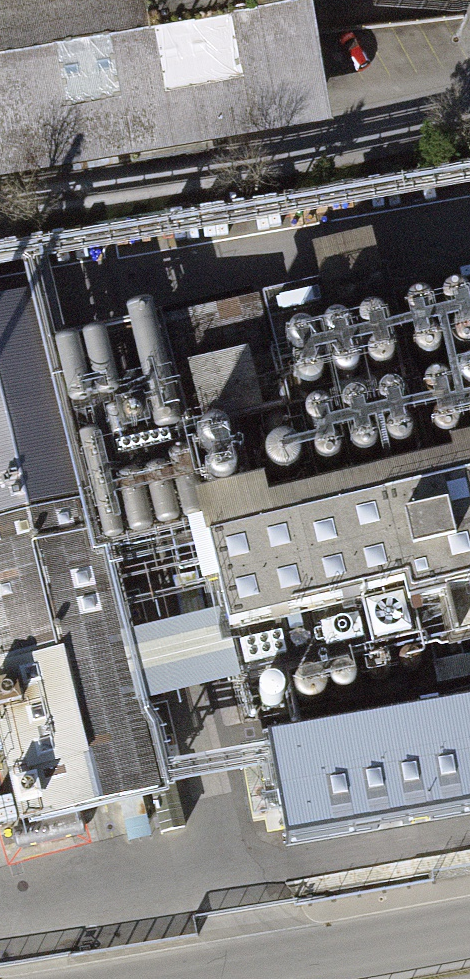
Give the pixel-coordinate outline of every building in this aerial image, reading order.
[(23,173),(22,166),(274,123),(269,94),(319,85),(304,0),(0,0),(0,177),(23,173)] [(263,296),(289,408),(414,379),(388,267),(263,296)] [(158,790),(139,711),(122,643),(100,548),(52,351),(40,302),(0,312),(0,649),(41,818),(119,799),(121,809),(143,804),(140,794),(158,790)] [(258,302),(159,325),(183,427),(282,404),(258,302)] [(52,351),(100,548),(207,521),(183,427),(159,325),(52,351)] [(208,546),(225,618),(240,679),(375,647),(364,601),(405,591),(410,610),(469,596),(469,483),(208,546)] [(375,647),(443,631),(449,652),(469,647),(469,596),(410,610),(405,591),(364,601),(375,647)] [(225,618),(122,643),(139,711),(242,686),(240,679),(225,618)] [(433,663),(437,684),(469,677),(469,656),(433,663)] [(267,740),(286,844),(469,812),(469,705),(267,740)]
